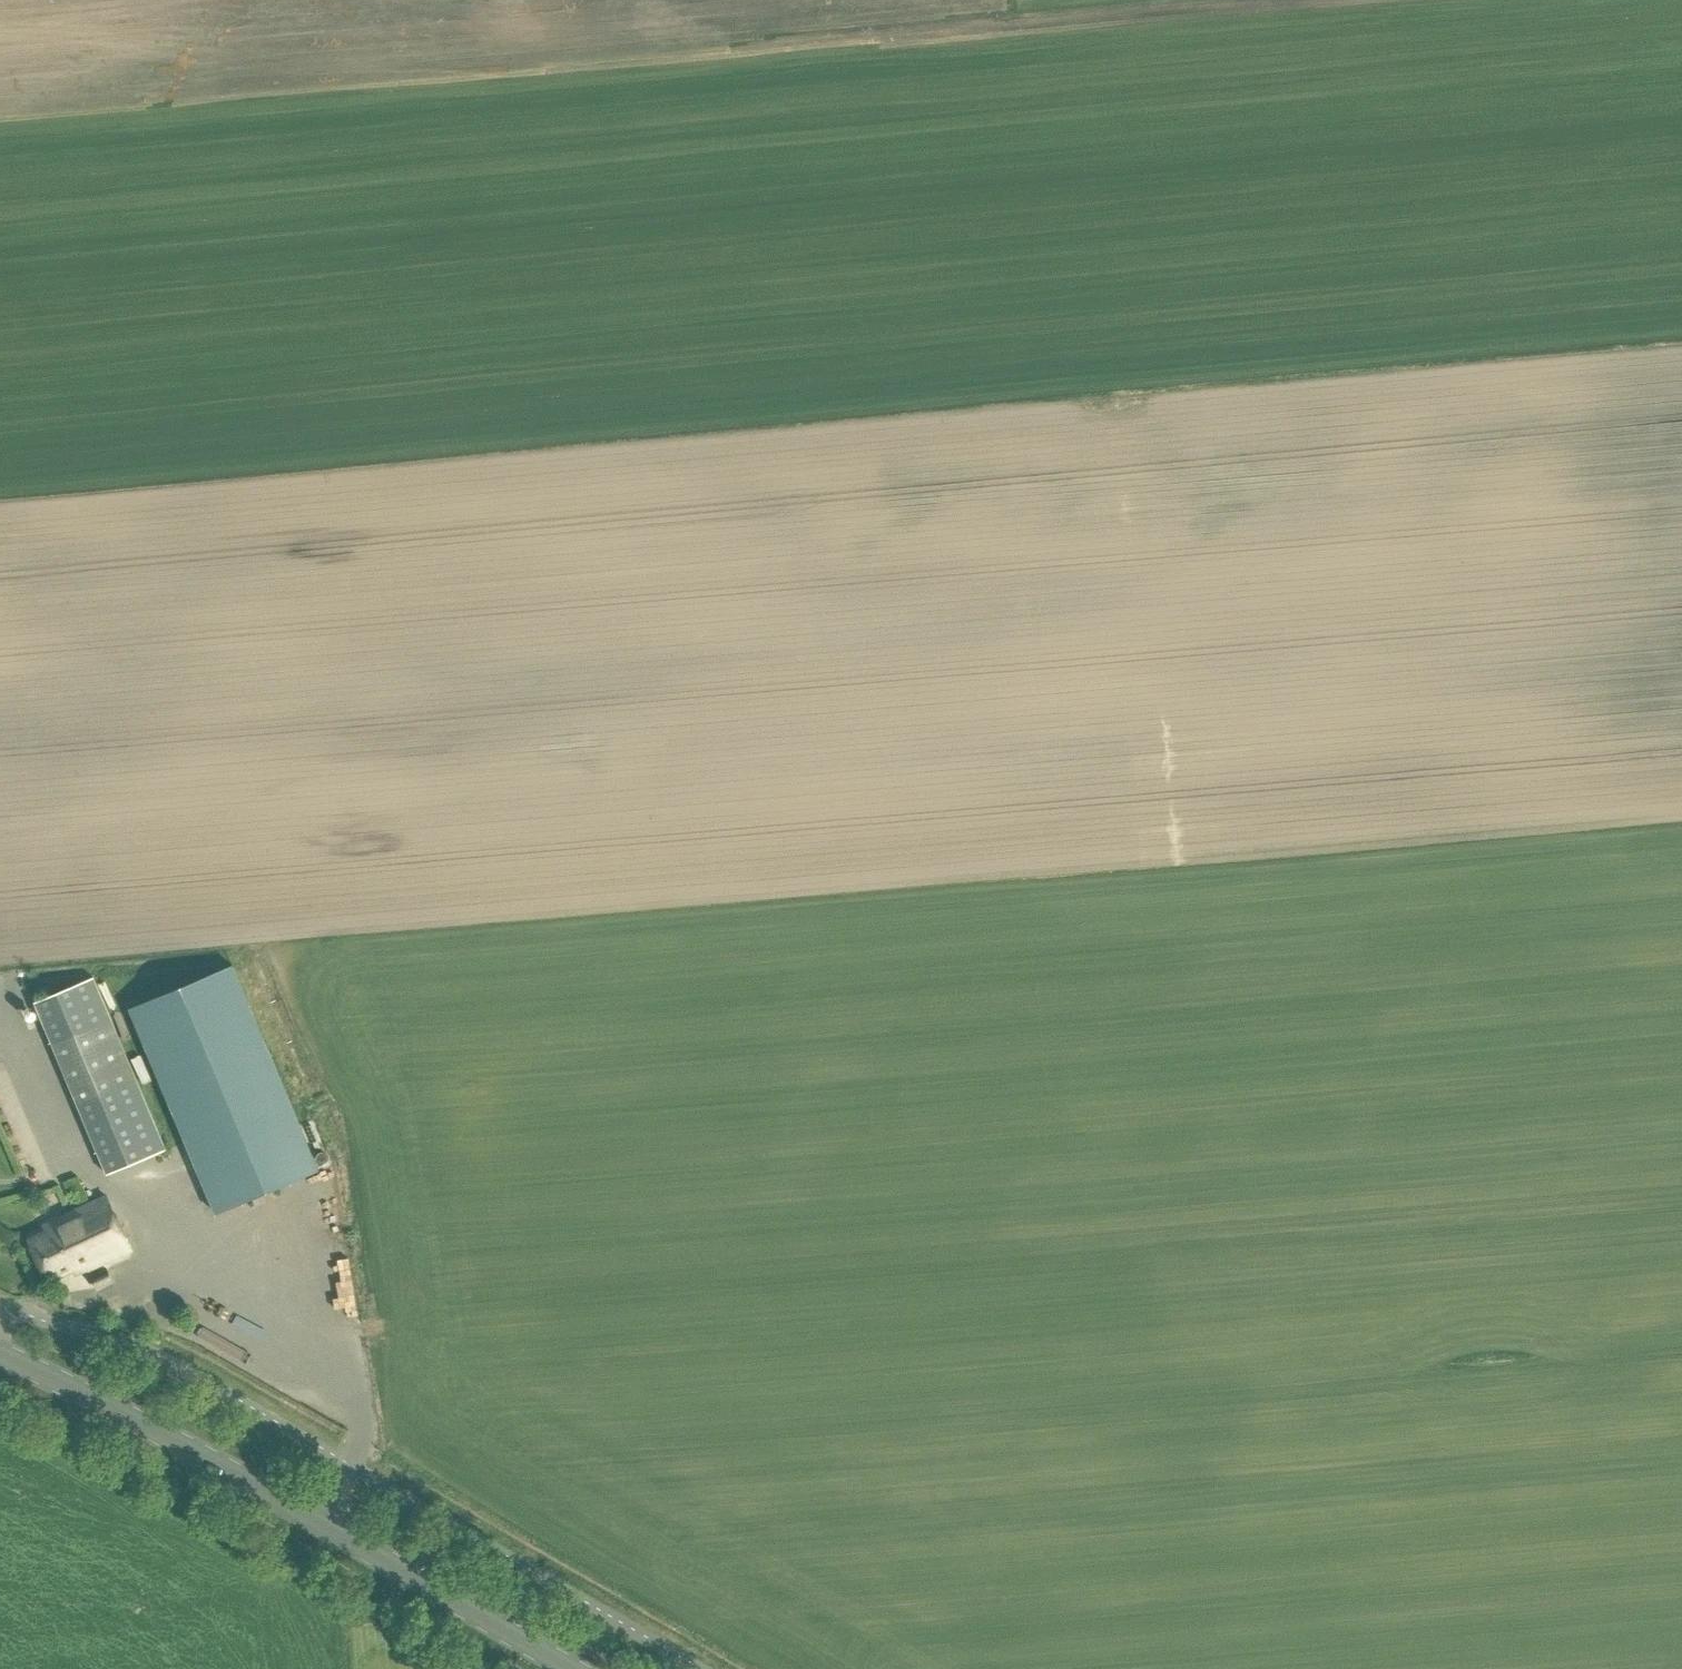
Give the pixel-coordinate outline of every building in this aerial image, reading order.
[(233,964),(130,1008),(216,1213),(319,1170),(233,964)] [(165,1150),(93,977),(35,1001),(108,1174),(165,1150)] [(88,1269),(133,1249),(109,1195),(44,1224),(48,1233),(31,1241),(48,1278),(73,1267),(75,1273),(87,1267),(88,1269)] [(108,1269),(91,1276),(96,1287),(97,1289),(113,1281),(108,1269)]
